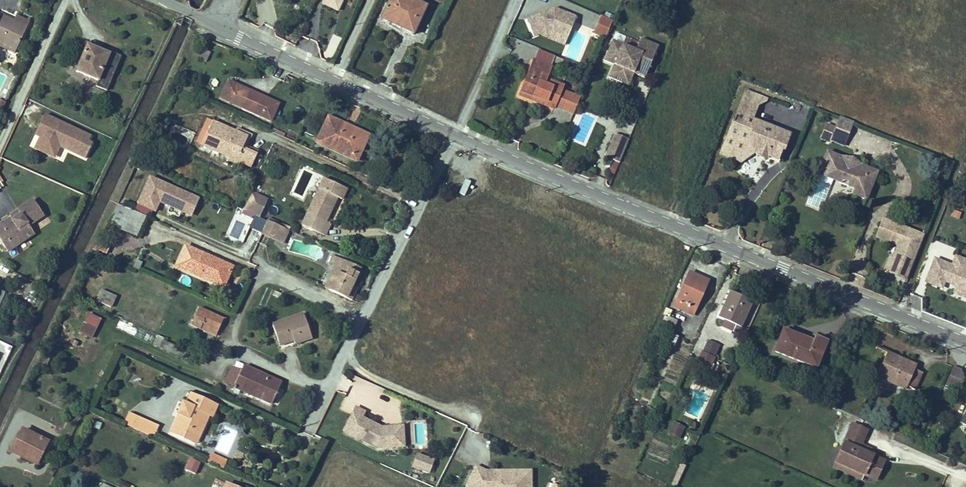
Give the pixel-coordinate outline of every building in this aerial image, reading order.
[(322,3),(338,10),(342,0),(324,0),(322,3)] [(413,34),(427,6),(414,0),(389,0),(381,19),(413,34)] [(566,37),(576,16),(554,6),(526,17),(532,34),(546,28),(548,29),(566,37)] [(29,22),(18,17),(16,22),(0,15),(0,41),(1,41),(0,44),(0,46),(14,53),(29,22)] [(609,29),(612,21),(600,16),(597,24),(609,29)] [(605,39),(609,29),(597,24),(593,33),(605,39)] [(566,37),(548,29),(548,37),(563,44),(566,37)] [(645,78),(658,46),(641,39),(639,42),(626,37),(622,45),(612,41),(604,61),(614,65),(609,77),(623,83),(628,71),(634,73),(645,78)] [(87,45),(85,49),(97,54),(99,50),(87,45)] [(96,86),(106,90),(120,58),(99,50),(97,54),(85,49),(76,71),(98,80),(96,86)] [(204,49),(200,58),(207,60),(210,51),(204,49)] [(520,95),(553,109),(555,106),(561,91),(561,90),(553,87),(554,83),(546,79),(551,67),(534,60),(520,95)] [(628,71),(623,83),(628,86),(634,73),(628,71)] [(244,89),(229,82),(221,98),(270,120),(278,104),(250,91),(249,93),(244,90),(244,89)] [(563,109),(569,94),(561,91),(555,106),(563,109)] [(767,99),(746,91),(721,154),(743,162),(755,153),(767,158),(768,156),(778,160),(782,149),(784,150),(790,134),(752,119),(758,105),(766,101),(767,99)] [(563,109),(573,113),(581,94),(576,92),(574,96),(569,94),(563,109)] [(93,136),(46,114),(41,125),(43,126),(39,135),(42,136),(39,143),(58,152),(61,146),(65,139),(66,138),(72,141),(70,145),(72,146),(70,150),(87,158),(94,144),(90,142),(93,136)] [(843,145),(852,121),(841,117),(837,128),(827,124),(825,131),(834,134),(832,140),(843,145)] [(327,119),(317,142),(354,159),(359,148),(362,149),(368,137),(327,119)] [(208,132),(212,123),(206,120),(202,130),(208,132)] [(213,120),(212,123),(234,133),(235,130),(213,120)] [(234,133),(212,123),(208,132),(202,130),(197,141),(203,143),(231,156),(230,158),(251,167),(258,153),(243,147),(248,136),(235,130),(234,133)] [(236,128),(235,130),(248,136),(243,147),(258,153),(259,151),(247,146),(252,135),(236,128)] [(834,134),(825,131),(821,139),(831,142),(832,140),(834,134)] [(165,137),(158,133),(154,142),(161,145),(165,137)] [(619,163),(629,139),(615,133),(605,157),(619,163)] [(65,139),(61,146),(70,150),(72,146),(70,145),(72,141),(66,138),(65,139)] [(56,157),(58,152),(39,143),(36,148),(56,157)] [(231,156),(203,143),(202,146),(230,158),(231,156)] [(145,159),(150,162),(156,151),(150,148),(145,159)] [(866,199),(874,178),(866,175),(869,169),(856,164),(855,166),(852,165),(853,162),(852,160),(850,159),(848,161),(834,155),(833,159),(825,155),(818,174),(833,180),(838,178),(852,184),(855,189),(853,194),(866,199)] [(866,175),(874,178),(877,172),(869,169),(866,175)] [(280,191),(288,176),(280,172),(272,187),(280,191)] [(191,195),(149,177),(137,204),(152,210),(156,201),(183,212),(191,195)] [(838,178),(833,180),(855,189),(852,184),(838,178)] [(324,179),(302,226),(324,236),(330,224),(325,222),(335,201),(331,200),(333,196),(337,197),(341,200),(346,189),(324,179)] [(251,192),(243,210),(259,217),(268,199),(251,192)] [(198,198),(191,195),(183,212),(190,216),(198,198)] [(3,246),(10,241),(11,244),(27,233),(29,237),(34,234),(28,225),(43,215),(33,200),(17,211),(20,215),(13,220),(11,218),(0,226),(0,241),(3,246)] [(328,219),(332,221),(339,204),(335,202),(328,219)] [(136,236),(145,216),(117,204),(109,221),(122,227),(121,229),(136,236)] [(950,216),(959,218),(961,211),(952,209),(950,216)] [(20,215),(17,211),(9,216),(11,218),(13,220),(20,215)] [(914,256),(922,231),(882,219),(876,237),(887,240),(888,234),(902,238),(896,257),(891,256),(887,270),(895,272),(899,259),(909,262),(911,255),(914,256)] [(268,222),(262,235),(276,241),(280,232),(288,235),(289,231),(268,222)] [(280,232),(276,241),(284,244),(288,235),(280,232)] [(7,251),(29,237),(27,233),(11,244),(10,241),(3,246),(7,251)] [(888,234),(887,240),(895,242),(891,256),(896,257),(902,238),(888,234)] [(104,241),(100,239),(95,250),(99,252),(99,251),(104,241)] [(111,245),(104,241),(99,251),(106,254),(111,245)] [(225,283),(232,267),(185,246),(176,266),(208,280),(210,276),(225,283)] [(98,271),(104,257),(100,255),(93,269),(98,271)] [(340,267),(329,290),(351,300),(357,288),(352,286),(360,269),(332,255),(329,262),(335,265),(340,267)] [(908,276),(914,256),(911,255),(909,262),(899,259),(895,272),(908,276)] [(965,271),(965,261),(956,257),(952,266),(935,259),(926,282),(941,288),(944,281),(957,286),(954,293),(965,297),(965,271)] [(136,260),(133,267),(138,270),(142,262),(136,260)] [(325,288),(329,290),(340,267),(335,265),(325,288)] [(674,307),(693,315),(708,281),(689,272),(674,307)] [(223,287),(225,283),(210,276),(208,280),(223,287)] [(101,288),(95,300),(110,308),(116,295),(101,288)] [(730,291),(718,317),(725,320),(741,328),(753,301),(730,291)] [(200,329),(202,324),(218,331),(223,319),(199,308),(191,325),(200,329)] [(662,315),(665,316),(669,318),(672,311),(665,308),(662,315)] [(91,338),(100,319),(89,314),(80,332),(91,338)] [(303,314),(272,325),(278,343),(293,338),(294,341),(295,344),(312,338),(303,314)] [(665,316),(661,324),(673,329),(677,321),(669,318),(665,316)] [(121,319),(116,325),(125,332),(129,326),(121,319)] [(738,334),(741,328),(725,320),(722,327),(738,334)] [(216,336),(218,331),(202,324),(200,329),(216,336)] [(661,324),(659,328),(667,332),(671,334),(673,329),(661,324)] [(783,331),(775,352),(816,368),(826,342),(814,337),(812,342),(783,331)] [(671,334),(667,332),(661,345),(671,350),(678,336),(671,334)] [(153,345),(160,348),(163,341),(165,338),(157,335),(153,345)] [(720,346),(708,340),(702,353),(708,356),(714,358),(720,346)] [(179,348),(163,341),(160,348),(175,355),(179,348)] [(179,348),(175,355),(183,359),(186,351),(179,348)] [(703,367),(708,356),(702,353),(697,365),(703,367)] [(916,366),(887,353),(877,376),(905,389),(907,386),(914,390),(922,373),(915,369),(916,366)] [(709,370),(714,358),(708,356),(703,367),(709,370)] [(281,383),(243,366),(240,372),(239,374),(236,382),(243,385),(241,390),(272,404),(281,383)] [(950,375),(963,380),(961,369),(953,366),(950,375)] [(239,374),(240,372),(232,368),(226,382),(234,386),(236,382),(239,374)] [(958,391),(963,380),(950,375),(945,386),(958,391)] [(243,385),(236,382),(234,386),(233,388),(241,391),(241,390),(243,385)] [(180,414),(171,432),(191,441),(204,413),(209,415),(212,417),(217,406),(191,394),(186,404),(183,402),(178,413),(180,414)] [(365,412),(356,407),(344,431),(378,448),(397,447),(396,431),(384,431),(381,430),(382,428),(362,418),(365,412)] [(130,427),(135,416),(128,413),(123,424),(130,427)] [(204,413),(191,441),(196,444),(209,415),(204,413)] [(130,427),(153,438),(158,426),(135,416),(130,427)] [(673,423),(668,433),(679,438),(684,428),(673,423)] [(867,430),(852,424),(835,463),(864,475),(866,472),(877,477),(884,461),(868,454),(858,450),(861,445),(867,430)] [(403,426),(382,428),(381,430),(384,431),(396,431),(397,447),(404,447),(403,426)] [(47,442),(22,430),(12,452),(34,463),(40,449),(43,451),(47,442)] [(870,449),(861,445),(858,450),(868,454),(870,449)] [(40,449),(34,463),(39,465),(45,452),(43,451),(40,449)] [(210,454),(207,461),(223,468),(227,461),(222,459),(220,463),(213,460),(215,456),(210,454)] [(417,454),(412,466),(429,473),(434,460),(417,454)] [(188,457),(184,469),(196,473),(200,461),(188,457)] [(864,475),(835,463),(833,467),(862,480),(864,475)] [(499,471),(486,471),(475,466),(474,469),(484,474),(478,486),(483,486),(488,475),(499,475),(499,471)] [(474,469),(466,486),(478,486),(484,474),(474,469)] [(499,471),(499,475),(488,475),(483,486),(531,486),(531,470),(499,471)] [(876,481),(877,477),(866,472),(864,475),(876,481)] [(223,481),(217,478),(213,486),(221,486),(223,481)]
